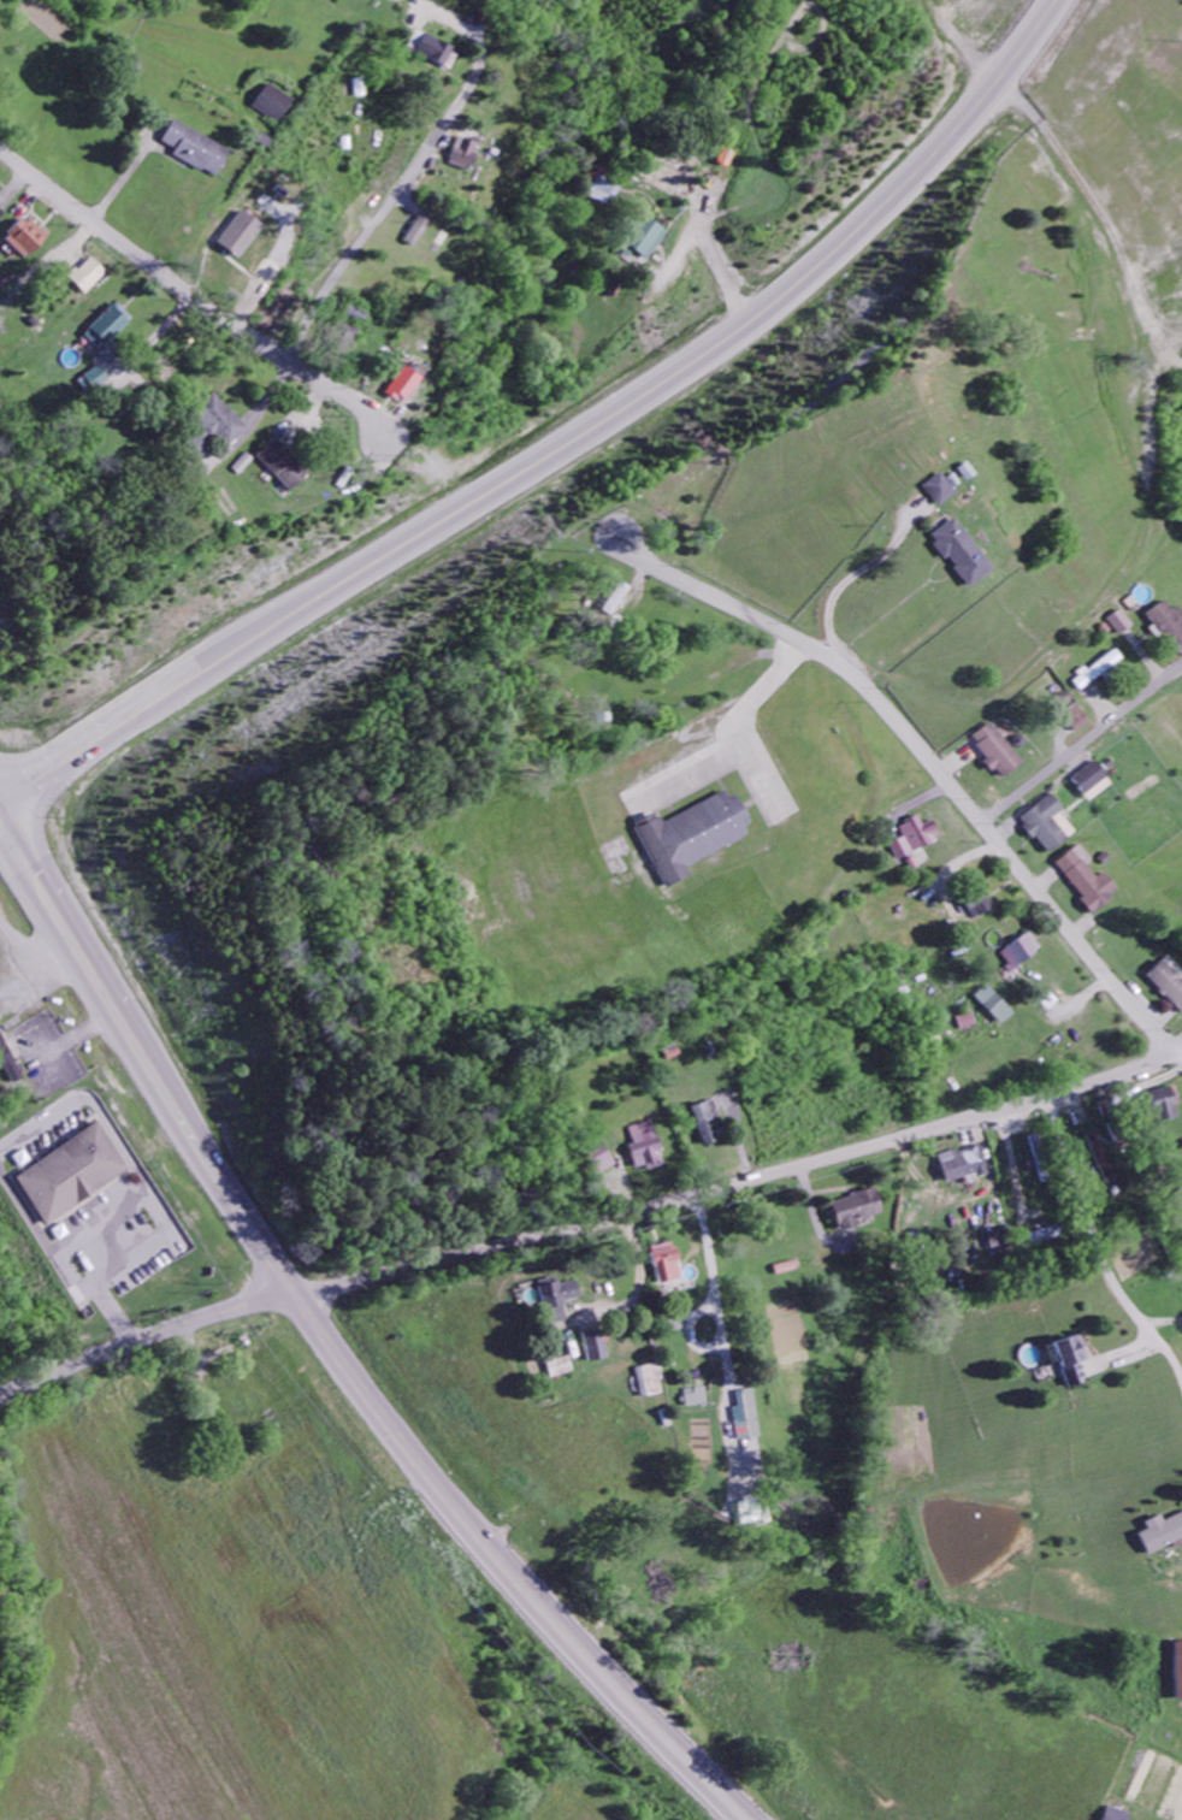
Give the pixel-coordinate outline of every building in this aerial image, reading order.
[(457,52),(414,33),(406,53),(449,71),(457,52)] [(253,109),(279,125),(293,102),(268,86),(253,109)] [(231,154),(175,122),(162,145),(177,152),(174,157),(216,181),(231,154)] [(480,147),(458,140),(449,165),(472,173),(480,147)] [(687,179),(662,166),(652,186),(678,199),(687,179)] [(625,183),(601,172),(588,198),(606,207),(611,198),(617,201),(625,183)] [(242,262),(266,230),(245,214),(221,245),(242,262)] [(47,240),(25,219),(4,242),(26,262),(47,240)] [(409,241),(419,246),(431,224),(422,219),(409,241)] [(668,234),(649,222),(631,251),(650,262),(668,234)] [(106,274),(90,260),(71,283),(87,297),(106,274)] [(85,337),(102,353),(133,320),(116,304),(85,337)] [(109,367),(122,356),(113,345),(100,356),(109,367)] [(80,384),(90,397),(110,381),(100,368),(80,384)] [(193,419),(211,438),(214,436),(228,451),(249,432),(217,397),(193,419)] [(258,459),(292,494),(310,477),(277,442),(258,459)] [(968,485),(978,478),(969,465),(959,472),(968,485)] [(958,496),(942,475),(923,490),(940,510),(958,496)] [(995,572),(955,520),(930,539),(970,591),(995,572)] [(612,623),(631,590),(622,584),(603,618),(612,623)] [(1166,604),(1148,616),(1175,653),(1181,648),(1181,615),(1177,609),(1172,612),(1166,604)] [(1135,629),(1123,612),(1110,621),(1122,638),(1135,629)] [(1075,683),(1083,694),(1125,662),(1117,651),(1075,683)] [(1063,718),(1079,735),(1092,723),(1076,706),(1063,718)] [(974,741),(991,761),(986,765),(1003,785),(1026,764),(991,725),(974,741)] [(1092,804),(1115,786),(1097,764),(1074,781),(1092,804)] [(723,791),(727,798),(733,794),(749,822),(743,826),(747,834),(687,867),(692,874),(668,887),(636,831),(639,828),(637,822),(655,812),(657,819),(660,816),(664,823),(723,791)] [(1023,821),(1051,858),(1079,836),(1063,815),(1066,812),(1054,797),(1023,821)] [(906,841),(892,845),(897,860),(943,844),(936,823),(924,827),(922,820),(901,827),(906,841)] [(1098,916),(1125,896),(1108,874),(1100,880),(1091,867),(1097,863),(1084,847),(1060,865),(1098,916)] [(997,909),(988,896),(968,909),(977,922),(997,909)] [(1011,971),(1044,953),(1033,934),(1000,953),(1011,971)] [(1173,961),(1154,975),(1181,1014),(1181,974),(1173,961)] [(1015,1015),(990,987),(977,999),(1002,1027),(1015,1015)] [(7,1045),(0,1047),(0,1063),(10,1086),(22,1081),(7,1045)] [(1179,1107),(1181,1107),(1177,1088),(1153,1094),(1161,1125),(1181,1120),(1181,1119),(1179,1107)] [(727,1142),(718,1102),(694,1107),(702,1147),(727,1142)] [(632,1128),(636,1146),(632,1147),(637,1170),(648,1168),(649,1172),(666,1168),(655,1122),(632,1128)] [(12,1177),(41,1227),(133,1174),(104,1124),(12,1177)] [(1090,1137),(1105,1187),(1116,1183),(1102,1133),(1090,1137)] [(989,1173),(980,1146),(940,1158),(948,1186),(989,1173)] [(884,1215),(878,1190),(833,1202),(841,1233),(862,1227),(860,1221),(884,1215)] [(1068,1237),(1065,1226),(1032,1236),(1035,1247),(1068,1237)] [(989,1234),(992,1252),(1015,1248),(1012,1230),(989,1234)] [(656,1248),(660,1285),(683,1282),(679,1246),(656,1248)] [(539,1282),(548,1327),(568,1323),(564,1304),(582,1300),(578,1282),(560,1286),(559,1278),(539,1282)] [(590,1364),(609,1360),(603,1331),(584,1335),(590,1364)] [(1081,1364),(1088,1361),(1079,1337),(1055,1345),(1070,1389),(1088,1383),(1081,1364)] [(547,1363),(551,1380),(574,1375),(570,1358),(547,1363)] [(643,1400),(664,1396),(657,1365),(636,1370),(643,1400)] [(685,1391),(687,1409),(708,1406),(706,1389),(685,1391)] [(761,1438),(754,1391),(738,1393),(741,1408),(735,1409),(740,1441),(761,1438)] [(1147,1525),(1150,1531),(1141,1535),(1150,1556),(1181,1542),(1181,1516),(1166,1523),(1163,1517),(1147,1525)] [(1129,1815),(1105,1809),(1103,1819),(1128,1819),(1129,1815)]
